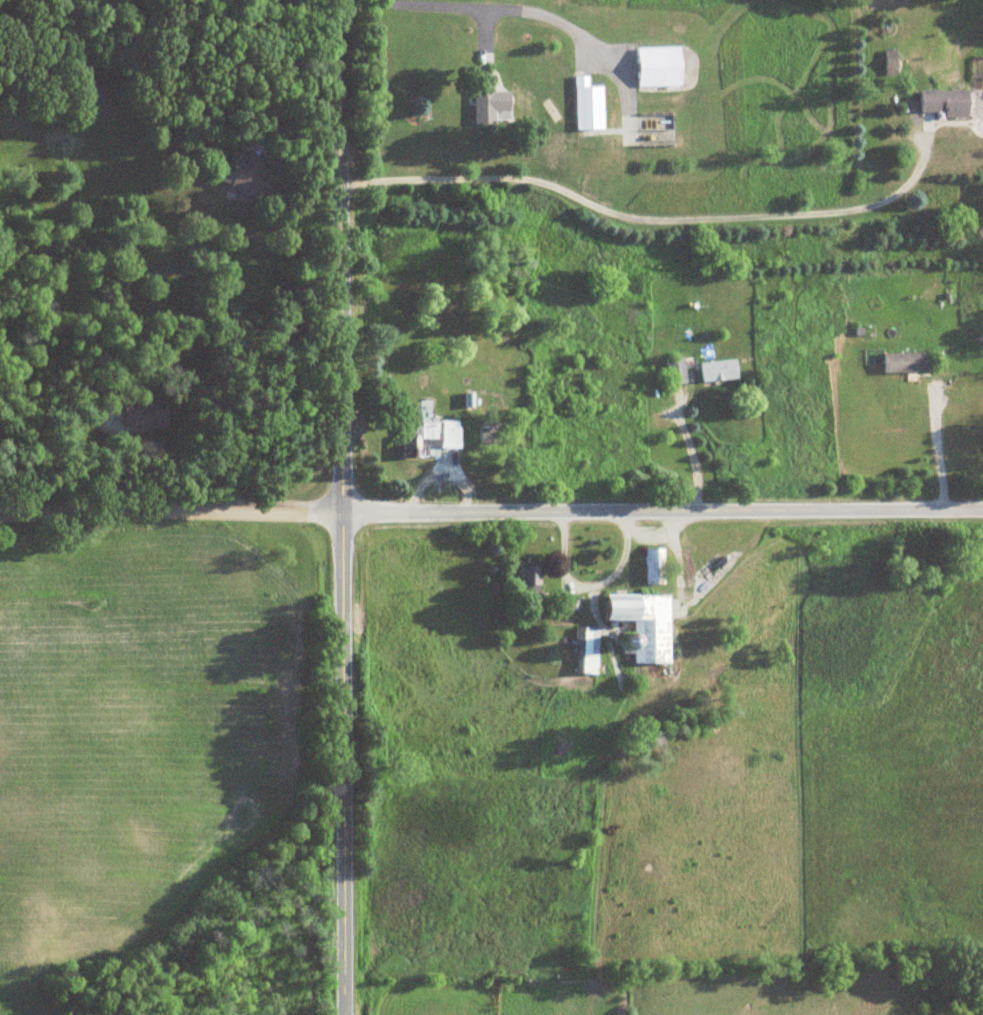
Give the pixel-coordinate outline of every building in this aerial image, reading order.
[(676,48),(634,48),(634,86),(676,86),(676,48)] [(892,50),(883,51),(883,73),(892,73),(892,50)] [(503,90),(491,90),(491,73),(471,73),(471,124),(503,124),(503,90)] [(572,130),(599,130),(599,86),(585,86),(585,76),(572,76),(572,130)] [(917,116),(964,116),(964,90),(917,90),(917,116)] [(253,196),(265,163),(226,150),(215,184),(253,196)] [(922,353),(881,353),(881,373),(922,373),(922,353)] [(684,385),(683,359),(665,360),(666,385),(684,385)] [(734,382),(734,362),(699,362),(699,382),(734,382)] [(401,421),(400,457),(424,458),(424,448),(458,449),(458,422),(401,421)] [(643,585),(662,585),(662,550),(643,550),(643,585)] [(516,595),(535,595),(535,567),(516,567),(516,595)] [(667,597),(599,597),(599,621),(632,621),(631,665),(667,665),(667,597)] [(596,629),(576,629),(575,675),(595,675),(596,629)]
